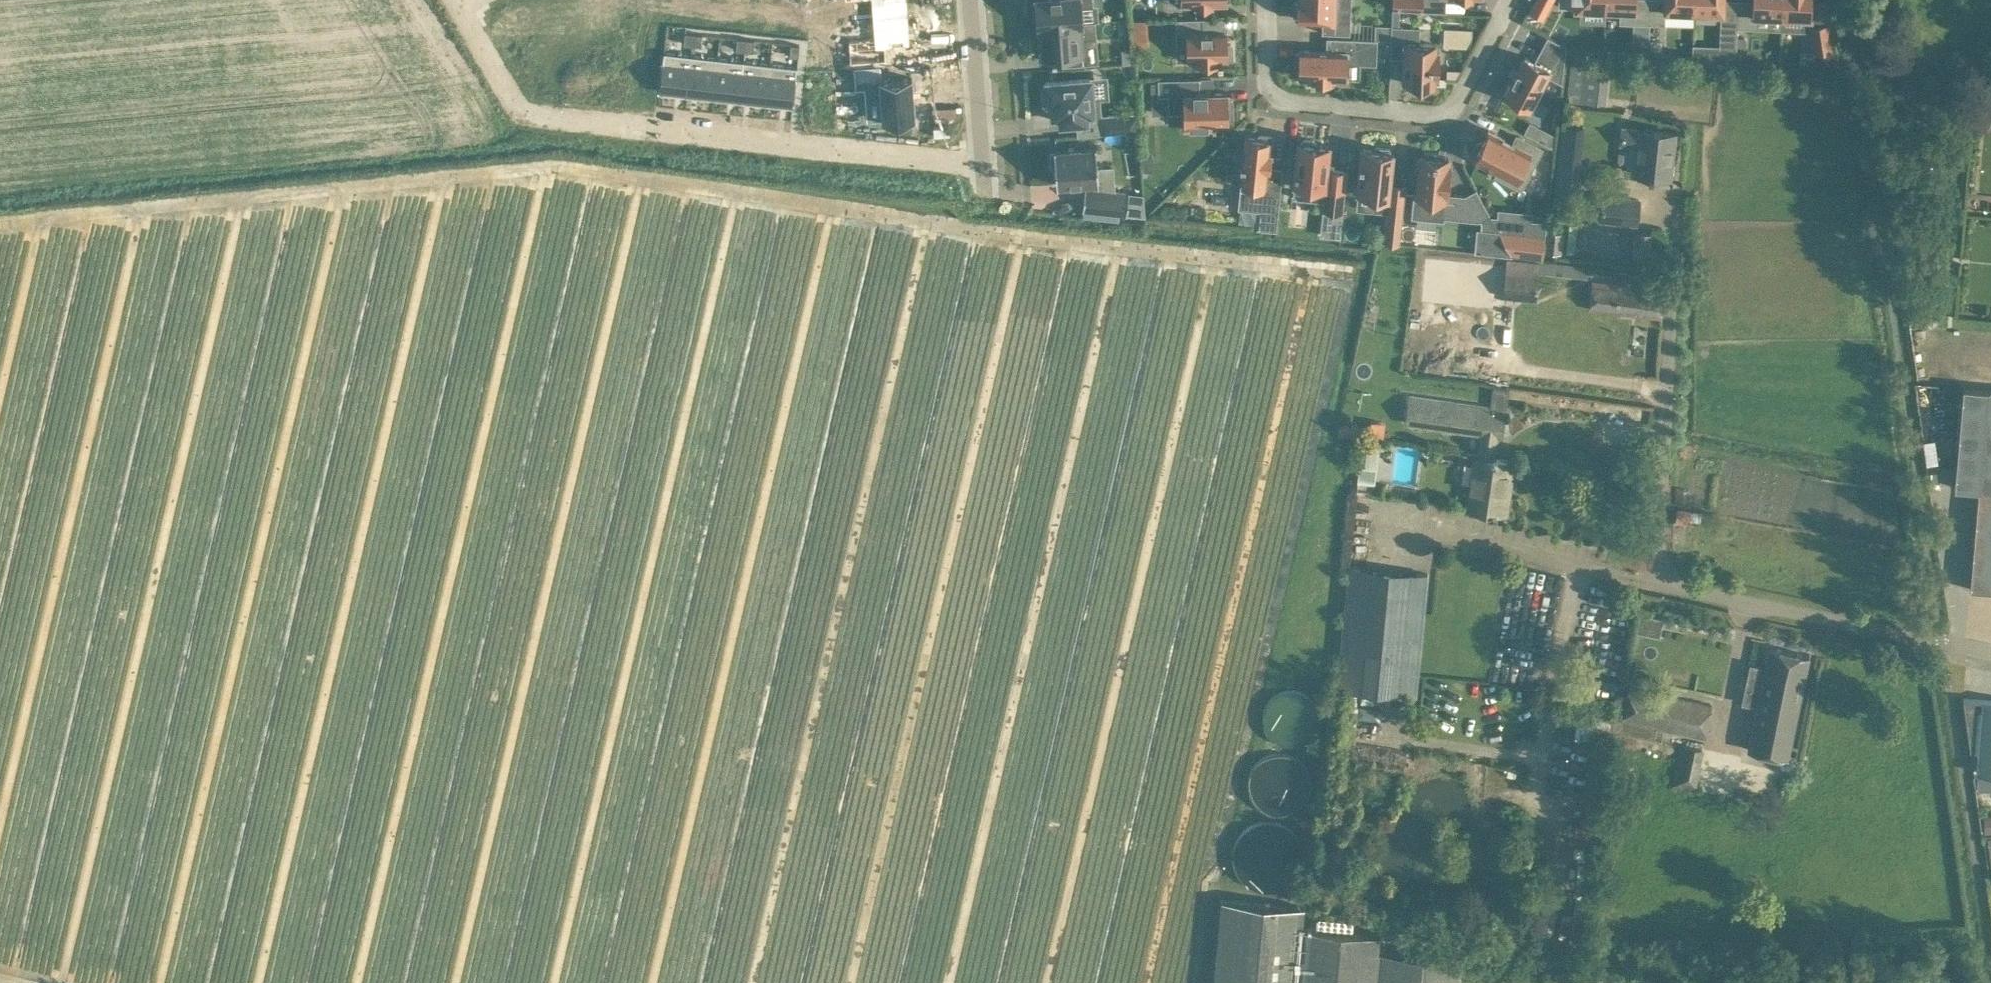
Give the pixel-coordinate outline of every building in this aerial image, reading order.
[(860,16),(874,15),(900,13),(899,0),(858,0),(860,16)] [(1036,0),(1033,0),(1034,17),(1037,16),(1038,24),(1039,24),(1082,21),(1081,4),(1093,3),(1093,0),(1036,0)] [(1294,14),(1297,14),(1297,17),(1322,18),(1322,31),(1350,32),(1350,18),(1334,17),(1335,0),(1298,0),(1298,1),(1295,1),(1294,14)] [(1392,8),(1393,8),(1399,8),(1422,9),(1423,0),(1392,0),(1392,8)] [(1550,0),(1535,0),(1530,10),(1542,16),(1550,0)] [(1606,7),(1620,7),(1619,21),(1649,22),(1650,0),(1606,0),(1606,7)] [(1649,22),(1665,23),(1665,8),(1694,9),(1694,0),(1650,0),(1649,22)] [(1724,10),(1724,0),(1694,0),(1694,9),(1724,10)] [(1753,27),(1753,13),(1781,14),(1782,0),(1752,0),(1752,3),(1738,2),(1737,26),(1753,27)] [(1813,15),(1813,4),(1811,4),(1811,0),(1782,0),(1782,14),(1813,15)] [(1391,38),(1390,55),(1404,55),(1403,81),(1418,82),(1419,84),(1429,85),(1431,82),(1435,82),(1434,76),(1438,77),(1438,51),(1435,50),(1436,43),(1418,42),(1419,26),(1398,25),(1399,8),(1393,8),(1392,23),(1392,25),(1391,38)] [(876,37),(849,38),(850,61),(887,58),(886,44),(910,42),(908,13),(900,13),(874,15),(876,37)] [(1202,16),(1176,17),(1176,45),(1187,45),(1188,59),(1193,58),(1193,61),(1201,61),(1204,64),(1212,64),(1214,61),(1222,61),(1222,58),(1232,58),(1232,43),(1227,43),(1227,38),(1222,38),(1222,31),(1227,31),(1227,29),(1212,30),(1212,28),(1202,28),(1202,16)] [(1151,40),(1151,17),(1135,18),(1135,41),(1151,40)] [(1722,61),(1736,62),(1738,18),(1721,17),(1720,43),(1723,49),(1722,61)] [(1082,21),(1039,24),(1041,54),(1052,53),(1052,54),(1056,54),(1056,53),(1063,53),(1064,62),(1086,61),(1085,38),(1096,37),(1095,20),(1082,21)] [(1828,20),(1811,23),(1815,50),(1832,48),(1828,20)] [(1375,22),(1375,37),(1391,38),(1392,25),(1392,23),(1375,22)] [(685,31),(684,42),(693,43),(694,31),(685,31)] [(694,31),(693,43),(701,44),(702,32),(694,31)] [(1526,55),(1506,93),(1530,105),(1547,74),(1562,81),(1567,44),(1548,34),(1535,59),(1526,55)] [(1296,52),(1296,63),(1299,63),(1298,73),(1310,74),(1310,76),(1313,77),(1313,78),(1332,79),(1332,75),(1346,75),(1347,60),(1375,61),(1375,37),(1328,35),(1327,49),(1299,48),(1299,52),(1296,52)] [(738,36),(736,47),(745,48),(746,37),(738,36)] [(746,37),(745,48),(753,49),(755,38),(746,37)] [(791,42),(790,53),(799,54),(800,43),(791,42)] [(1133,47),(1123,47),(1124,62),(1134,61),(1133,47)] [(664,50),(660,89),(687,92),(691,53),(664,50)] [(691,53),(687,92),(713,95),(718,56),(691,53)] [(718,56),(713,95),(740,98),(744,59),(718,56)] [(744,59),(740,98),(766,101),(770,62),(744,59)] [(1567,98),(1605,104),(1610,64),(1571,60),(1567,98)] [(770,62),(766,101),(793,104),(797,65),(770,62)] [(1447,66),(1447,74),(1456,74),(1461,66),(1447,66)] [(881,67),(855,69),(856,87),(881,85),(883,117),(898,116),(899,120),(912,119),(912,115),(915,115),(912,75),(882,78),(881,67)] [(918,94),(931,93),(930,72),(917,73),(918,94)] [(1228,113),(1232,113),(1232,99),(1228,99),(1228,90),(1206,91),(1206,89),(1200,89),(1199,76),(1158,77),(1158,93),(1168,93),(1169,111),(1184,110),(1184,128),(1214,128),(1213,120),(1228,120),(1228,113)] [(1091,77),(1047,80),(1043,84),(1044,97),(1048,100),(1053,100),(1054,114),(1061,113),(1061,121),(1094,118),(1091,77)] [(1100,113),(1101,131),(1138,128),(1137,110),(1100,113)] [(1989,111),(1981,111),(1976,115),(1976,123),(1982,129),(1989,129),(1990,127),(1990,114),(1989,111)] [(1623,127),(1621,143),(1639,144),(1636,172),(1670,176),(1675,132),(1641,128),(1641,129),(1623,127)] [(1544,129),(1539,139),(1552,146),(1553,134),(1544,129)] [(1521,189),(1543,148),(1517,134),(1513,141),(1492,130),(1487,138),(1484,136),(1482,140),(1478,141),(1474,148),(1475,152),(1474,155),(1497,167),(1493,174),(1521,189)] [(1261,208),(1278,210),(1283,167),(1270,165),(1272,150),(1271,150),(1272,135),(1259,133),(1259,136),(1245,135),(1242,161),(1240,161),(1240,165),(1244,165),(1240,195),(1263,197),(1261,208)] [(1298,140),(1293,185),(1326,188),(1324,208),(1343,210),(1346,169),(1327,167),(1330,144),(1316,142),(1313,138),(1305,137),(1301,140),(1298,140)] [(1054,151),(1051,151),(1052,166),(1056,165),(1057,183),(1091,181),(1091,186),(1085,186),(1083,208),(1127,213),(1130,191),(1117,189),(1116,166),(1098,167),(1096,144),(1054,148),(1054,151)] [(1362,147),(1357,193),(1358,193),(1377,195),(1376,205),(1376,209),(1387,210),(1386,220),(1401,221),(1402,221),(1406,184),(1390,182),(1393,150),(1390,150),(1390,146),(1375,145),(1375,148),(1362,147)] [(1413,195),(1411,216),(1443,219),(1444,215),(1478,219),(1479,218),(1480,221),(1480,226),(1498,228),(1491,214),(1476,187),(1465,193),(1447,191),(1450,163),(1447,163),(1449,156),(1445,156),(1445,153),(1438,152),(1438,155),(1434,155),(1435,151),(1423,150),(1423,153),(1421,153),(1421,158),(1418,158),(1417,169),(1420,169),(1417,195),(1413,195)] [(1154,155),(1143,155),(1143,170),(1154,169),(1154,155)] [(1639,198),(1619,196),(1603,194),(1603,197),(1593,196),(1591,216),(1601,217),(1600,218),(1636,222),(1639,198)] [(1546,220),(1491,214),(1498,228),(1512,253),(1542,256),(1546,220)] [(1551,229),(1546,250),(1561,253),(1565,232),(1551,229)] [(1636,230),(1632,250),(1650,253),(1654,233),(1636,230)] [(1426,255),(1424,277),(1436,278),(1438,256),(1426,255)] [(1492,269),(1489,293),(1536,299),(1540,270),(1587,276),(1588,264),(1541,258),(1540,261),(1507,257),(1507,261),(1491,259),(1489,269),(1492,269)] [(1644,287),(1631,285),(1632,271),(1620,270),(1619,284),(1592,281),(1589,308),(1641,315),(1661,316),(1664,288),(1644,287)] [(1914,306),(1912,325),(1922,326),(1924,307),(1914,306)] [(1955,486),(1979,488),(1971,587),(1990,589),(1990,388),(1964,386),(1955,486)] [(1481,431),(1478,455),(1493,457),(1496,433),(1501,434),(1504,408),(1505,403),(1490,401),(1489,406),(1409,395),(1406,421),(1481,431)] [(1360,447),(1358,479),(1375,481),(1378,449),(1360,447)] [(1514,460),(1493,457),(1478,455),(1476,455),(1468,507),(1506,512),(1514,460)] [(1350,565),(1338,687),(1417,694),(1429,573),(1350,565)] [(1640,611),(1636,629),(1659,634),(1663,616),(1640,611)] [(1770,646),(1748,748),(1787,756),(1809,654),(1770,646)] [(1627,693),(1622,718),(1657,726),(1705,736),(1712,704),(1629,686),(1627,693)] [(1559,687),(1558,695),(1569,696),(1571,688),(1559,687)] [(1963,697),(1970,750),(1978,750),(1976,771),(1990,772),(1990,699),(1963,697)] [(1558,701),(1556,714),(1572,716),(1574,703),(1558,701)] [(1673,783),(1698,788),(1706,746),(1682,741),(1673,783)] [(1978,790),(1990,791),(1990,778),(1979,777),(1978,790)] [(1214,982),(1395,982),(1398,951),(1378,950),(1380,933),(1320,928),(1300,926),(1302,906),(1241,900),(1222,898),(1214,982)] [(1395,982),(1459,982),(1462,957),(1398,951),(1395,982)]
